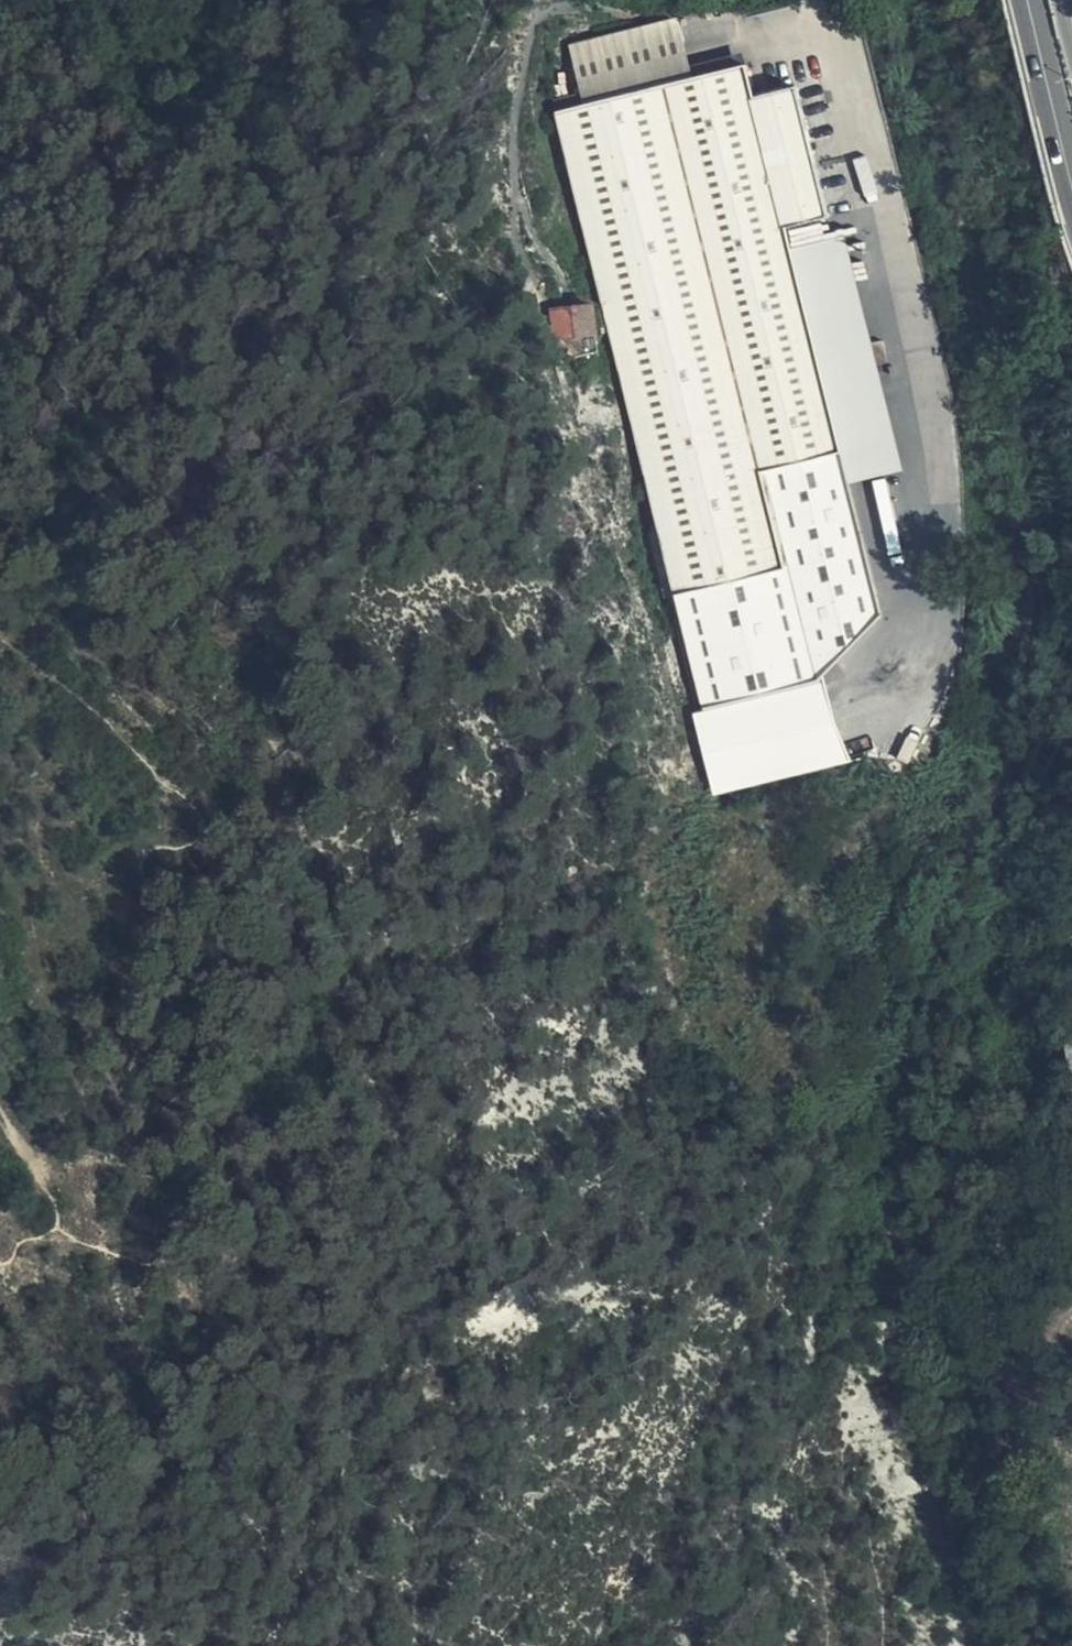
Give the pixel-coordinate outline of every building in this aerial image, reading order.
[(712,34),(608,61),(617,98),(665,86),(722,71),(718,58),(712,34)] [(744,52),(718,58),(722,71),(747,64),(744,52)] [(617,98),(608,61),(579,68),(584,91),(588,104),(617,98)] [(624,140),(617,98),(588,104),(582,106),(588,132),(612,257),(615,281),(644,258),(646,248),(650,240),(655,235),(661,230),(667,228),(677,225),(739,218),(827,209),(826,204),(811,191),(808,188),(805,182),(803,176),(796,114),(794,88),(755,97),(749,72),(737,71),(722,71),(665,86),(677,137),(624,140)] [(665,86),(617,98),(624,140),(677,137),(665,86)] [(811,191),(826,204),(797,87),(794,88),(796,114),(803,176),(805,182),(808,188),(811,191)] [(588,104),(584,91),(579,92),(582,106),(588,104)] [(582,106),(579,92),(553,99),(556,112),(582,106)] [(582,106),(556,112),(579,203),(604,305),(608,303),(611,300),(614,295),(615,291),(615,281),(612,257),(588,132),(582,106)] [(664,533),(685,593),(787,569),(777,526),(769,491),(766,483),(764,472),(800,463),(804,462),(840,452),(843,452),(827,389),(827,386),(818,351),(787,228),(829,217),(827,209),(739,218),(677,225),(667,228),(661,230),(655,235),(650,240),(646,248),(644,258),(643,262),(647,263),(649,288),(644,288),(645,313),(653,313),(656,337),(647,338),(649,372),(646,372),(652,451),(657,452),(664,533)] [(608,303),(604,305),(633,426),(640,452),(652,451),(646,372),(649,372),(647,338),(656,337),(653,313),(645,313),(644,288),(649,288),(647,263),(643,262),(644,258),(615,281),(615,291),(614,295),(611,300),(608,303)] [(588,336),(596,334),(593,307),(554,311),(557,338),(560,338),(575,355),(591,352),(588,336)] [(598,350),(596,334),(588,336),(591,352),(598,350)] [(879,356),(888,363),(882,340),(872,343),(873,346),(879,356)] [(876,365),(888,363),(879,356),(873,346),(872,343),(870,344),(876,365)] [(829,348),(818,351),(827,386),(838,383),(829,348)] [(838,386),(827,389),(843,452),(846,462),(857,459),(838,386)] [(675,595),(685,593),(664,533),(657,452),(652,451),(640,452),(658,524),(659,530),(675,595)] [(840,452),(804,462),(808,473),(842,463),(840,452)] [(764,472),(766,483),(804,473),(800,463),(764,472)] [(769,491),(777,526),(787,524),(778,488),(769,491)] [(664,597),(675,595),(659,530),(651,532),(648,533),(664,597)]
